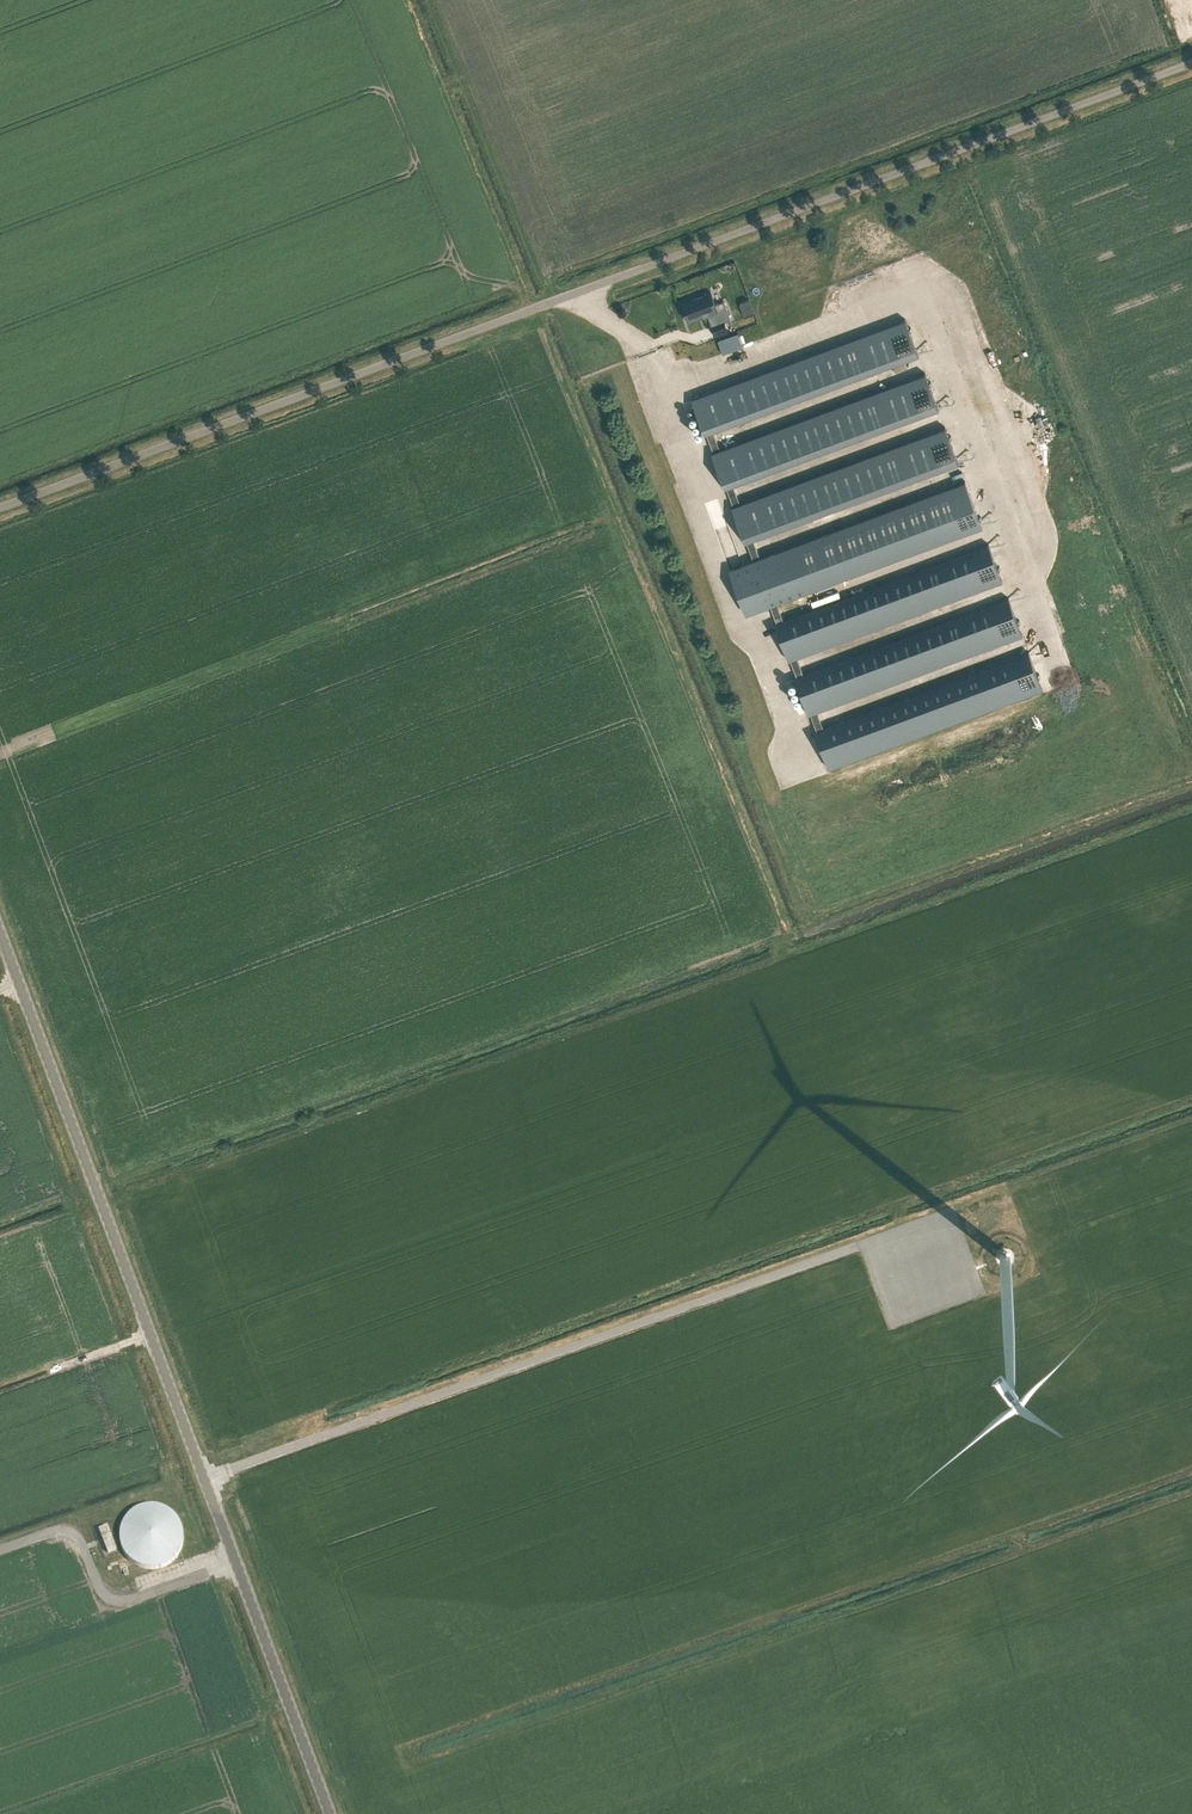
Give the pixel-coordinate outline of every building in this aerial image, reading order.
[(715,312),(708,293),(680,303),(687,322),(715,312)] [(905,318),(691,397),(705,434),(919,355),(905,318)] [(711,451),(725,489),(939,409),(925,372),(711,451)] [(731,505),(745,543),(959,464),(945,426),(731,505)] [(965,480),(729,567),(746,614),(982,527),(965,480)] [(988,543),(775,622),(789,660),(1002,580),(988,543)] [(1008,597),(795,676),(809,714),(810,713),(817,711),(1022,635),(1008,597)] [(817,711),(810,713),(814,723),(816,729),(815,730),(829,767),(1042,688),(1028,650),(823,727),(821,721),(817,711)] [(1006,1252),(1005,1252),(1004,1252),(1003,1252),(1002,1252),(1001,1253),(1000,1254),(1000,1255),(999,1256),(999,1257),(999,1258),(999,1259),(1000,1260),(1000,1261),(1001,1262),(1002,1263),(1003,1263),(1004,1263),(1005,1263),(1006,1263),(1007,1263),(1008,1263),(1009,1262),(1010,1261),(1010,1260),(1011,1259),(1011,1258),(1011,1257),(1011,1256),(1010,1255),(1010,1254),(1009,1253),(1008,1252),(1007,1252),(1006,1252)] [(130,1562),(138,1567),(146,1569),(154,1570),(163,1568),(171,1564),(177,1558),(182,1551),(184,1543),(185,1534),(183,1526),(179,1518),(173,1511),(166,1507),(158,1504),(149,1504),(141,1506),(133,1509),(126,1515),(122,1523),(119,1531),(119,1539),(121,1548),(124,1556),(130,1562)] [(108,1553),(117,1549),(107,1525),(98,1529),(108,1553)]
